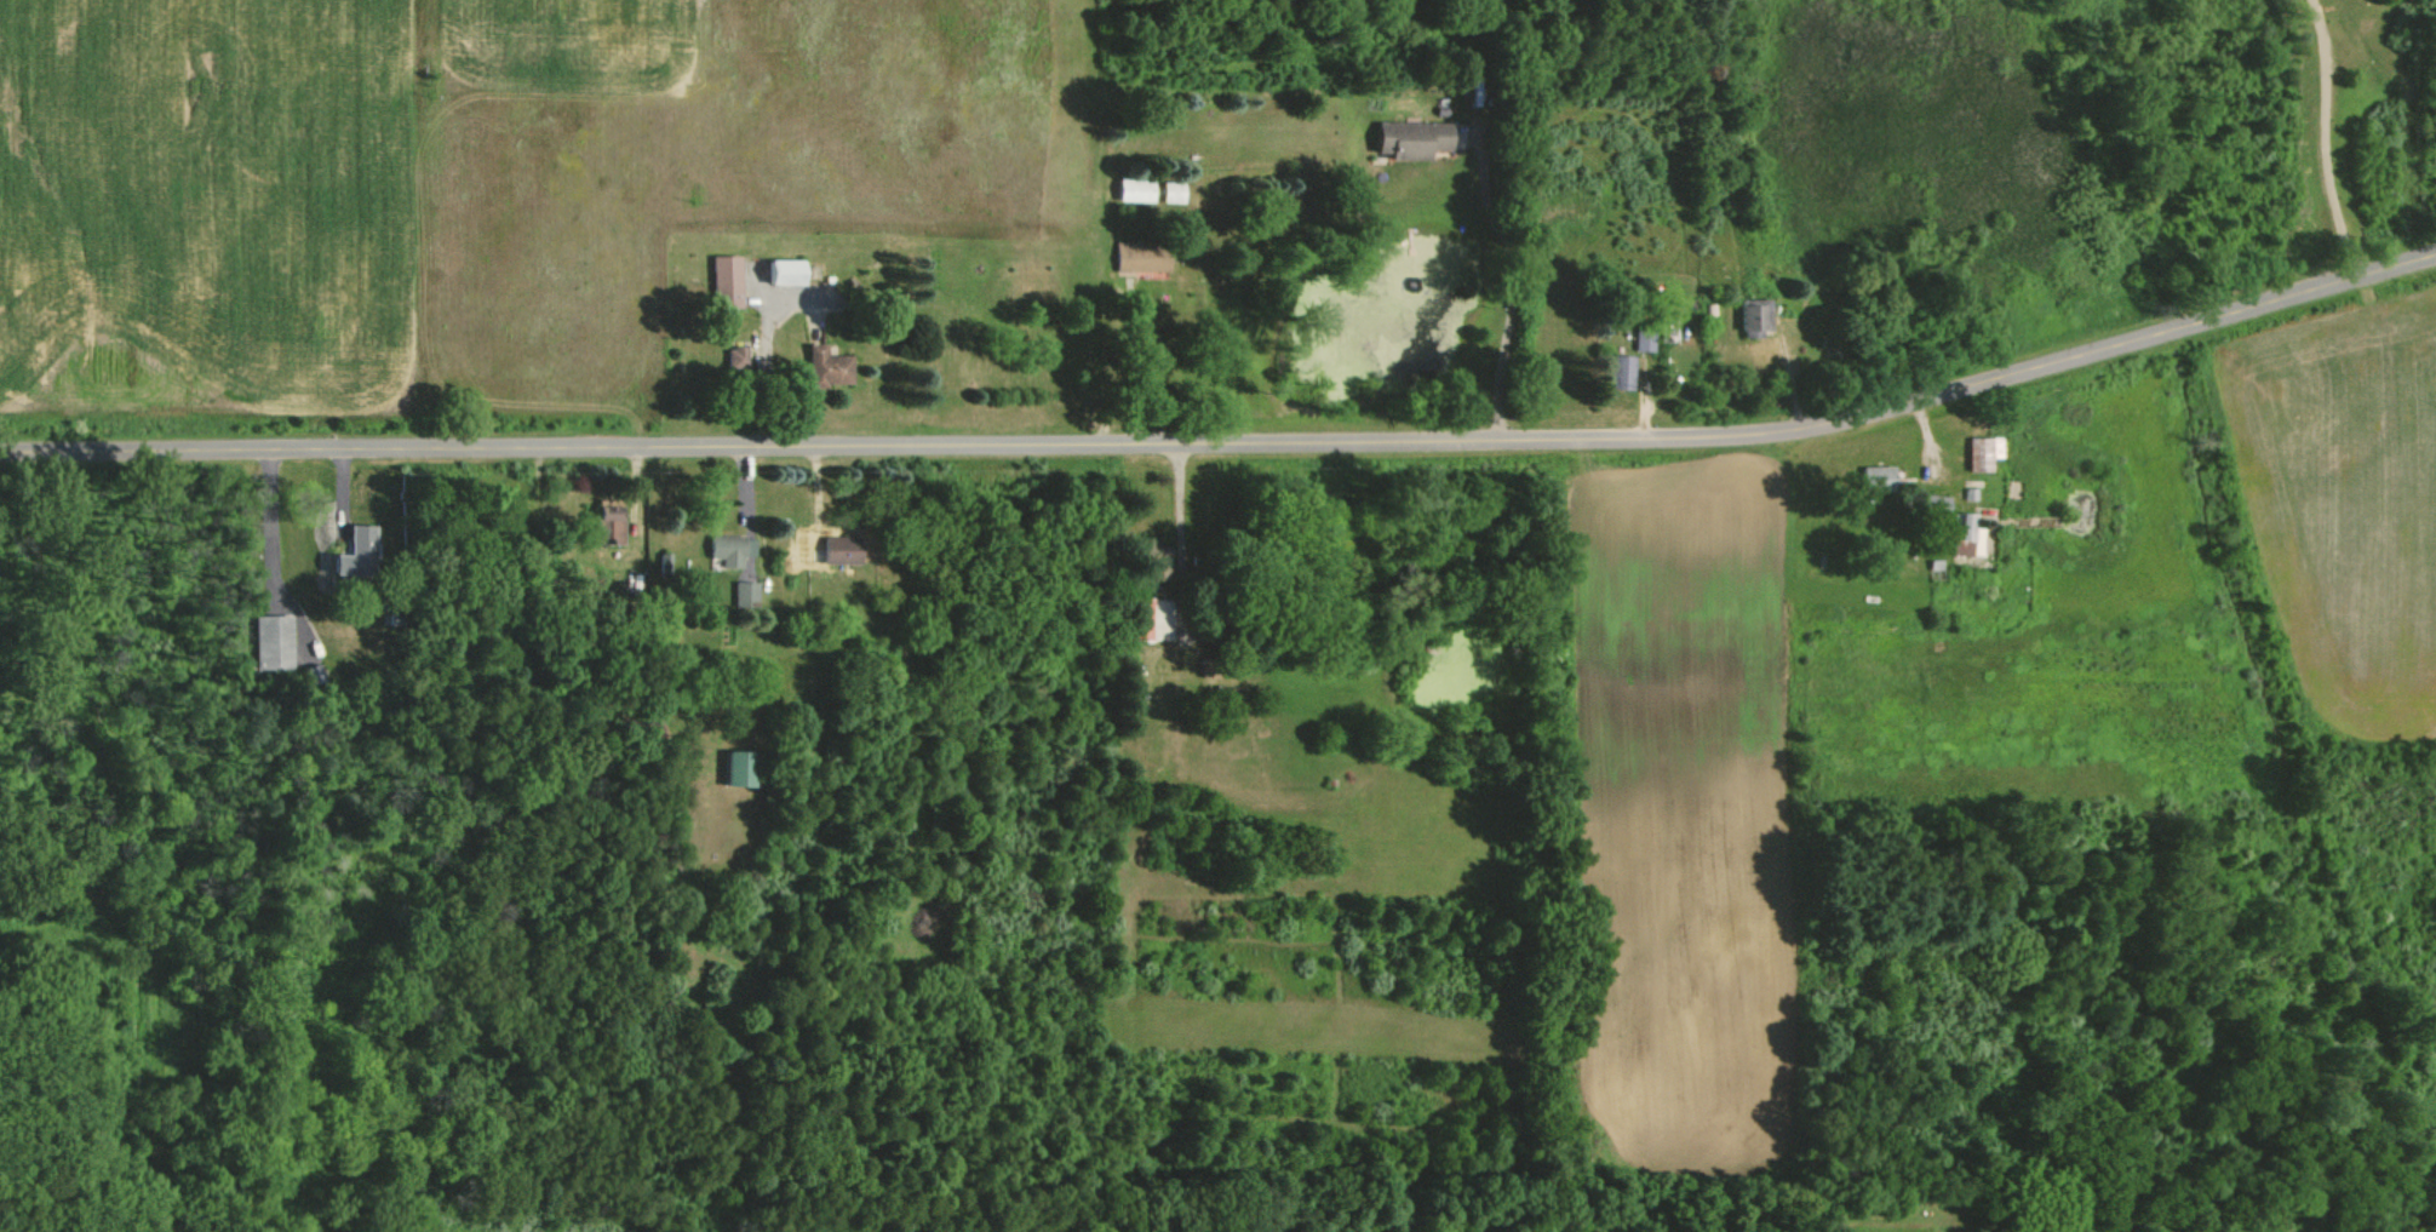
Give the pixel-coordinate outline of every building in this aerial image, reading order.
[(1389,152),(1401,152),(1401,158),(1441,158),(1441,149),(1462,149),(1462,122),(1389,121),(1389,152)] [(1164,201),(1165,180),(1129,179),(1128,200),(1164,201)] [(1194,202),(1194,181),(1173,181),(1172,202),(1194,202)] [(1126,272),(1178,270),(1177,244),(1125,247),(1126,272)] [(745,307),(745,255),(717,255),(716,306),(745,307)] [(770,282),(806,283),(806,259),(770,258),(770,282)] [(1744,299),(1745,336),(1764,336),(1764,330),(1775,330),(1774,298),(1744,299)] [(1642,351),(1660,351),(1660,330),(1643,330),(1642,351)] [(851,383),(851,354),(826,354),(826,342),(808,343),(809,384),(851,383)] [(749,346),(729,347),(731,367),(750,366),(749,346)] [(1637,388),(1639,355),(1615,354),(1613,386),(1637,388)] [(2007,438),(1973,437),(1973,471),(1996,471),(1996,457),(2007,458),(2007,438)] [(1897,466),(1866,466),(1866,491),(1898,490),(1897,466)] [(1953,513),(1955,496),(1926,493),(1925,510),(1953,513)] [(626,500),(598,499),(598,537),(611,538),(611,543),(625,544),(626,500)] [(1959,555),(1988,555),(1989,527),(1977,527),(1977,513),(1960,512),(1959,555)] [(345,554),(329,553),(328,579),(351,580),(352,565),(371,566),(372,525),(346,524),(345,554)] [(745,568),(746,536),(714,535),(713,557),(725,558),(725,567),(745,568)] [(858,563),(857,535),(822,536),(823,564),(858,563)] [(761,580),(739,581),(740,607),(762,606),(761,580)] [(1155,640),(1156,598),(1137,597),(1136,640),(1155,640)] [(257,669),(292,669),(291,615),(255,616),(257,669)] [(726,785),(756,786),(757,751),(727,750),(726,785)]
